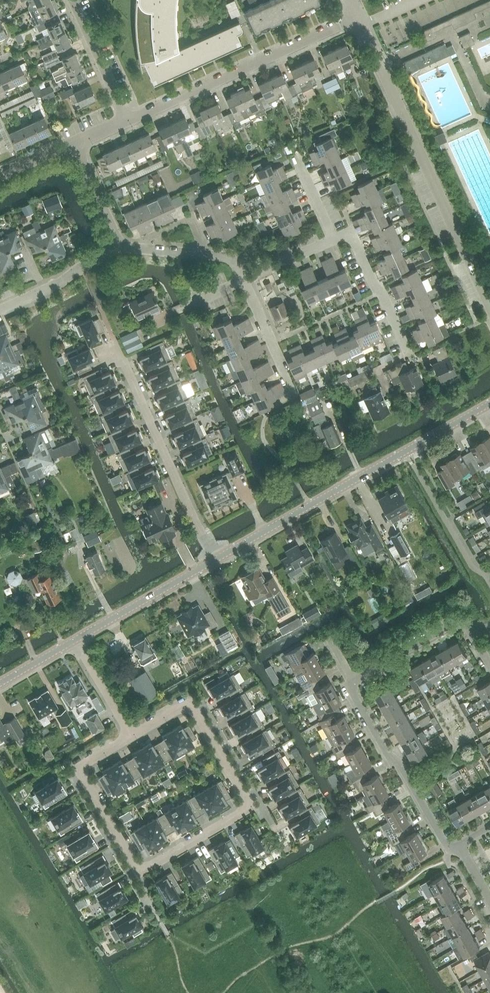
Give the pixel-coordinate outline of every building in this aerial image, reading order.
[(31,4),(30,4),(29,8),(30,10),(51,0),(29,0),(31,4)] [(37,26),(46,22),(44,17),(56,12),(55,10),(57,9),(57,8),(54,0),(51,0),(30,10),(32,16),(30,17),(34,27),(37,26)] [(135,8),(135,22),(136,36),(137,49),(140,63),(142,70),(143,70),(141,63),(144,63),(154,85),(243,44),(243,43),(242,43),(241,41),(237,34),(240,32),(241,32),(241,31),(242,31),(242,30),(242,29),(242,28),(239,21),(178,49),(177,44),(178,44),(177,30),(176,16),(177,3),(177,0),(136,0),(135,8)] [(225,4),(231,18),(241,14),(234,0),(226,4),(225,4)] [(245,14),(255,34),(322,3),(321,0),(276,0),(245,14)] [(423,40),(426,41),(427,40),(436,36),(434,31),(452,23),(454,28),(477,17),(475,12),(489,5),(489,0),(425,30),(424,30),(423,35),(423,40)] [(40,44),(47,41),(65,32),(60,20),(51,24),(50,20),(46,22),(37,26),(39,31),(47,27),(50,33),(44,36),(45,36),(38,40),(40,44)] [(65,32),(47,41),(40,44),(42,48),(54,43),(58,50),(71,44),(70,43),(71,42),(71,40),(70,38),(69,37),(68,37),(65,32)] [(470,32),(459,37),(464,47),(464,48),(464,47),(469,45),(474,43),(470,32)] [(346,43),(335,49),(344,70),(351,67),(351,65),(351,63),(356,61),(354,56),(352,57),(346,43)] [(406,68),(408,73),(450,54),(456,51),(452,44),(447,47),(445,43),(403,62),(406,68)] [(336,70),(337,73),(344,70),(335,49),(323,54),(329,67),(327,68),(330,73),(336,70)] [(55,50),(42,56),(44,61),(57,55),(55,50)] [(62,59),(64,65),(59,67),(60,68),(52,72),(54,76),(80,64),(78,59),(79,58),(78,54),(75,54),(75,53),(62,59)] [(47,67),(60,61),(57,55),(44,61),(47,67)] [(303,63),(312,83),(317,81),(316,79),(324,75),(322,71),(320,71),(314,58),(303,63)] [(293,84),(297,94),(313,86),(312,83),(303,63),(291,69),(297,82),(293,84)] [(20,64),(9,69),(15,84),(27,79),(20,64)] [(85,76),(80,64),(54,76),(56,81),(65,76),(69,84),(85,76)] [(15,84),(9,69),(0,73),(0,80),(4,89),(15,84)] [(270,78),(279,96),(283,94),(286,99),(297,94),(293,84),(288,86),(282,73),(270,78)] [(280,98),(279,96),(270,78),(259,83),(264,95),(260,98),(265,110),(271,107),(269,103),(280,98)] [(334,90),(340,87),(336,78),(330,81),(334,90)] [(330,81),(323,84),(327,93),(334,90),(330,81)] [(34,88),(32,89),(35,96),(40,94),(36,83),(33,84),(34,88)] [(90,103),(95,101),(95,100),(95,99),(96,98),(90,85),(75,92),(73,87),(60,93),(62,99),(70,96),(73,103),(79,101),(81,105),(88,102),(89,103),(90,103)] [(54,95),(52,89),(50,86),(39,91),(44,100),(54,95)] [(248,114),(254,111),(257,117),(266,112),(265,110),(260,98),(255,100),(250,87),(245,89),(244,88),(237,91),(248,114)] [(233,123),(249,116),(248,114),(237,91),(231,94),(231,96),(227,98),(233,112),(228,114),(233,123)] [(206,107),(215,127),(216,129),(222,126),(224,129),(233,125),(233,123),(228,114),(224,116),(218,102),(206,107)] [(205,135),(212,132),(211,128),(215,127),(206,107),(195,113),(200,125),(196,127),(201,139),(206,137),(205,135)] [(44,117),(33,122),(39,137),(51,132),(44,117)] [(172,123),(184,149),(190,146),(184,134),(191,131),(185,117),(172,123)] [(28,142),(39,137),(33,122),(21,127),(28,142)] [(172,123),(159,129),(165,143),(172,140),(178,152),(184,149),(172,123)] [(28,142),(21,127),(10,133),(17,148),(28,142)] [(312,159),(336,148),(338,147),(333,136),(337,135),(334,129),(319,135),(322,141),(316,143),(319,149),(310,153),(312,159)] [(439,133),(434,135),(438,144),(443,142),(447,140),(443,131),(439,133)] [(138,139),(144,153),(156,148),(149,134),(138,139)] [(144,153),(138,139),(126,144),(133,158),(144,153)] [(256,157),(265,146),(259,140),(249,150),(256,157)] [(133,158),(126,144),(115,149),(122,163),(133,158)] [(190,147),(184,150),(187,157),(193,155),(190,147)] [(312,159),(315,165),(324,160),(326,165),(341,159),(336,148),(312,159)] [(122,163),(115,149),(103,154),(104,156),(97,160),(104,175),(112,171),(111,169),(122,163)] [(322,181),(346,170),(341,159),(326,165),(329,171),(319,175),(322,181)] [(150,166),(152,170),(163,165),(161,161),(150,166)] [(255,171),(261,182),(284,171),(282,165),(273,170),(270,164),(255,171)] [(152,170),(150,166),(139,171),(141,175),(152,170)] [(322,181),(325,186),(334,182),(336,188),(351,181),(346,170),(322,181)] [(141,175),(139,171),(127,176),(129,180),(141,175)] [(199,171),(190,175),(194,184),(203,180),(199,171)] [(265,193),(280,186),(278,181),(287,177),(284,171),(261,182),(265,193)] [(158,172),(152,175),(155,182),(161,179),(158,172)] [(129,180),(127,176),(116,181),(118,185),(129,180)] [(351,195),(353,201),(377,190),(372,179),(358,186),(360,191),(351,195)] [(396,182),(390,184),(395,195),(401,192),(396,182)] [(282,191),(280,186),(265,193),(270,204),(294,193),(292,187),(282,191)] [(120,187),(112,191),(115,198),(123,194),(120,187)] [(196,204),(199,210),(206,207),(223,199),(218,188),(203,195),(205,200),(196,204)] [(379,203),(386,200),(381,188),(377,190),(353,201),(347,204),(350,209),(365,203),(367,207),(368,208),(379,203)] [(157,198),(168,222),(174,219),(170,210),(175,208),(170,196),(168,193),(157,198)] [(290,208),(288,203),(297,199),(294,193),(270,204),(275,215),(290,208)] [(58,194),(43,200),(46,210),(62,205),(58,194)] [(223,199),(206,207),(199,210),(202,216),(211,212),(213,217),(228,210),(233,207),(228,196),(223,199)] [(146,203),(153,217),(158,215),(162,224),(168,222),(157,198),(146,203)] [(135,208),(146,232),(152,229),(148,220),(153,217),(146,203),(135,208)] [(368,208),(367,207),(364,209),(366,214),(357,218),(360,224),(384,214),(379,203),(368,208)] [(136,225),(140,234),(146,232),(135,208),(124,213),(131,228),(136,225)] [(280,226),(304,215),(301,209),(292,213),(290,208),(275,215),(280,226)] [(228,210),(213,217),(215,222),(206,226),(209,232),(233,221),(228,210)] [(378,230),(378,229),(389,224),(384,214),(360,224),(362,230),(372,226),(374,231),(378,230)] [(280,226),(285,237),(300,230),(298,225),(307,221),(304,215),(280,226)] [(209,232),(212,238),(221,233),(223,239),(238,232),(233,221),(209,232)] [(378,229),(378,230),(380,235),(371,239),(373,245),(397,234),(392,223),(389,224),(378,229)] [(44,247),(45,244),(39,231),(42,230),(40,225),(34,228),(34,227),(23,232),(25,237),(24,238),(31,253),(44,247)] [(42,230),(39,231),(45,244),(47,245),(61,239),(59,236),(54,225),(42,230)] [(2,237),(8,250),(11,251),(24,245),(17,230),(5,235),(3,230),(0,232),(0,238),(2,237)] [(59,236),(61,239),(47,245),(46,248),(52,261),(67,254),(62,242),(67,240),(64,234),(59,236)] [(397,234),(373,245),(376,250),(385,246),(387,251),(399,246),(402,245),(397,234)] [(0,238),(0,255),(7,252),(8,250),(2,237),(0,238)] [(387,251),(384,253),(386,258),(377,262),(378,264),(380,268),(403,257),(399,246),(387,251)] [(7,252),(0,255),(0,271),(1,273),(16,266),(10,253),(7,252)] [(333,256),(327,259),(340,289),(351,284),(345,269),(340,271),(333,256)] [(403,257),(380,268),(382,274),(391,270),(394,275),(409,268),(403,257)] [(329,294),(340,289),(327,259),(321,261),(328,277),(323,279),(329,294)] [(311,266),(305,269),(319,299),(329,294),(323,279),(318,281),(311,266)] [(443,275),(439,268),(430,272),(434,279),(443,275)] [(305,269),(299,271),(306,286),(301,289),(307,304),(319,299),(305,269)] [(404,281),(395,285),(398,291),(422,280),(417,269),(402,276),(404,281)] [(280,278),(281,284),(288,283),(287,276),(280,278)] [(427,291),(422,280),(398,291),(400,297),(410,293),(412,298),(427,291)] [(405,307),(408,313),(432,302),(427,291),(412,298),(414,303),(405,307)] [(153,292),(131,302),(138,319),(160,309),(153,292)] [(283,302),(271,307),(276,319),(288,314),(283,302)] [(437,313),(432,302),(408,313),(410,319),(419,315),(422,320),(433,315),(437,313)] [(351,313),(358,329),(353,331),(354,335),(355,335),(360,346),(362,349),(372,345),(360,317),(357,311),(351,313)] [(408,313),(400,316),(403,322),(410,319),(408,313)] [(423,332),(438,326),(441,324),(437,313),(433,315),(422,320),(418,321),(420,327),(411,331),(414,336),(423,332)] [(375,321),(370,324),(366,314),(360,317),(372,345),(384,339),(375,321)] [(251,323),(248,317),(233,324),(231,319),(211,328),(217,339),(221,337),(251,323)] [(98,334),(104,331),(99,318),(93,320),(92,318),(76,325),(80,335),(84,333),(89,344),(97,341),(96,339),(100,337),(98,334)] [(22,347),(20,342),(11,345),(6,334),(9,333),(5,323),(0,325),(0,354),(13,348),(14,351),(22,347)] [(226,348),(241,341),(239,336),(254,329),(251,323),(221,337),(226,348)] [(443,337),(438,326),(423,332),(414,336),(417,342),(426,338),(428,344),(443,337)] [(313,330),(316,337),(327,361),(338,356),(333,345),(332,341),(326,343),(319,328),(313,330)] [(364,355),(362,349),(360,346),(355,335),(354,335),(350,337),(346,328),(340,331),(351,354),(353,360),(364,355)] [(136,330),(121,337),(128,352),(143,345),(136,330)] [(340,331),(334,333),(338,342),(333,345),(338,356),(340,360),(351,354),(340,331)] [(316,366),(327,361),(316,337),(310,339),(315,349),(309,351),(316,366)] [(231,359),(261,345),(258,339),(243,346),(241,341),(226,348),(231,359)] [(139,362),(143,370),(170,358),(163,341),(150,347),(153,352),(140,357),(142,361),(139,362)] [(316,366),(309,351),(304,353),(300,344),(294,347),(305,371),(316,366)] [(236,370),(251,363),(248,358),(264,351),(261,345),(231,359),(226,361),(231,372),(236,370)] [(438,361),(432,364),(440,381),(457,373),(444,345),(433,350),(438,361)] [(4,376),(10,373),(13,372),(10,367),(24,361),(21,353),(24,352),(22,347),(14,351),(13,348),(0,354),(0,360),(5,370),(2,371),(4,376)] [(294,376),(305,371),(294,347),(289,350),(293,359),(287,361),(294,376)] [(67,353),(74,369),(76,368),(78,374),(92,368),(89,362),(93,360),(91,356),(92,355),(89,348),(78,353),(76,349),(67,353)] [(385,355),(379,358),(382,363),(388,361),(385,355)] [(148,382),(151,389),(179,377),(171,360),(158,366),(159,366),(161,371),(148,377),(150,381),(148,382)] [(196,360),(190,363),(193,369),(199,366),(196,360)] [(241,380),(271,367),(268,361),(253,368),(251,363),(236,370),(241,380)] [(416,366),(409,369),(405,371),(402,364),(388,371),(394,385),(402,382),(406,391),(424,383),(416,366)] [(261,385),(261,384),(258,380),(274,373),(271,367),(241,380),(236,383),(241,394),(250,390),(261,385)] [(82,376),(90,394),(117,381),(114,374),(112,375),(110,371),(97,376),(95,371),(96,371),(95,371),(82,376)] [(359,374),(347,379),(350,384),(351,386),(369,378),(365,371),(363,372),(359,374)] [(157,401),(160,408),(187,396),(180,379),(167,385),(167,386),(167,385),(170,390),(157,396),(159,400),(157,401)] [(347,379),(340,382),(343,387),(350,384),(347,379)] [(231,380),(224,382),(227,391),(233,389),(231,380)] [(255,401),(278,390),(276,384),(267,388),(264,383),(261,384),(261,385),(250,390),(255,401)] [(372,395),(364,399),(373,419),(390,411),(380,391),(378,392),(376,386),(370,389),(372,395)] [(313,388),(308,390),(310,396),(316,394),(313,388)] [(24,417),(25,414),(19,401),(22,400),(17,390),(12,393),(16,402),(4,408),(6,412),(4,413),(6,418),(8,417),(11,423),(24,417)] [(91,396),(99,413),(126,401),(122,393),(120,394),(119,390),(106,396),(104,391),(104,390),(91,396)] [(255,401),(260,412),(274,405),(272,400),(281,396),(278,390),(255,401)] [(38,392),(22,400),(19,401),(25,414),(27,415),(40,409),(39,406),(43,404),(38,392)] [(315,395),(304,400),(307,405),(318,400),(315,395)] [(327,401),(331,407),(336,404),(333,398),(327,401)] [(165,420),(169,428),(196,416),(188,399),(175,404),(176,405),(178,410),(166,415),(167,419),(165,420)] [(307,405),(311,415),(323,410),(318,400),(307,405)] [(39,406),(40,409),(27,415),(26,418),(32,431),(47,424),(41,412),(46,410),(44,404),(43,404),(39,406)] [(99,415),(107,432),(134,420),(131,412),(129,413),(127,409),(115,415),(112,410),(113,410),(113,409),(99,415)] [(174,439),(177,447),(204,435),(197,418),(184,423),(184,424),(185,424),(187,429),(174,434),(176,438),(174,439)] [(341,441),(333,422),(330,424),(328,420),(314,426),(317,434),(318,435),(322,436),(323,436),(324,435),(329,446),(341,441)] [(108,434),(116,451),(143,439),(140,431),(137,432),(136,428),(123,434),(121,429),(121,428),(108,434)] [(49,441),(44,430),(39,432),(39,431),(24,438),(30,451),(33,452),(46,446),(47,449),(52,447),(49,441)] [(186,466),(206,457),(213,454),(205,437),(192,443),(193,443),(195,448),(183,454),(184,457),(182,458),(186,466)] [(481,442),(489,458),(489,437),(481,442)] [(474,453),(469,456),(478,471),(483,468),(484,469),(489,465),(489,458),(481,442),(471,447),(474,453)] [(47,449),(46,446),(33,452),(32,454),(38,467),(35,469),(37,473),(43,471),(41,466),(53,460),(57,458),(52,447),(47,449)] [(117,453),(124,470),(152,458),(148,451),(146,452),(144,448),(132,453),(129,448),(130,448),(117,453)] [(201,489),(206,500),(210,509),(210,510),(211,510),(211,509),(221,505),(222,506),(222,505),(222,504),(226,502),(226,504),(227,503),(237,498),(238,498),(237,497),(229,477),(232,476),(233,476),(244,471),(236,451),(224,457),(230,471),(227,473),(227,472),(226,473),(213,478),(212,479),(213,480),(214,483),(202,488),(201,488),(201,489)] [(16,459),(27,482),(39,477),(39,478),(45,475),(43,471),(37,473),(35,469),(38,467),(32,454),(29,453),(16,459)] [(472,474),(478,471),(469,456),(463,459),(461,453),(458,455),(456,453),(453,455),(453,458),(451,459),(461,476),(470,471),(472,474)] [(461,476),(451,459),(450,460),(448,459),(447,459),(445,460),(444,461),(444,463),(441,464),(444,469),(440,472),(439,471),(438,472),(448,488),(456,483),(454,480),(461,476)] [(0,468),(0,467),(0,475),(3,474),(4,477),(9,475),(9,474),(18,470),(15,462),(0,468)] [(160,478),(157,470),(154,471),(153,467),(140,472),(138,468),(138,467),(125,473),(133,490),(160,478)] [(4,477),(3,474),(0,475),(0,493),(9,489),(10,492),(16,489),(9,474),(9,475),(4,477)] [(161,480),(154,484),(157,491),(165,488),(161,480)] [(398,488),(393,491),(379,499),(385,510),(386,509),(389,515),(396,511),(399,518),(410,512),(403,500),(404,499),(398,488)] [(478,490),(472,494),(475,500),(481,496),(478,490)] [(471,495),(464,499),(468,505),(474,501),(471,495)] [(150,541),(159,536),(161,540),(164,539),(166,539),(170,538),(171,535),(175,534),(173,530),(175,529),(168,513),(166,514),(161,503),(147,509),(150,516),(152,520),(143,524),(142,524),(144,528),(143,530),(146,536),(148,537),(150,541)] [(489,524),(489,511),(486,506),(475,512),(478,518),(483,515),(486,521),(484,522),(486,526),(489,524)] [(34,512),(26,515),(31,524),(39,521),(34,512)] [(150,516),(141,520),(143,524),(152,520),(150,516)] [(419,518),(411,521),(414,530),(422,527),(419,518)] [(365,528),(360,519),(348,526),(351,532),(349,533),(350,535),(349,538),(350,540),(353,541),(354,543),(356,541),(359,547),(362,545),(364,545),(368,543),(369,542),(371,541),(376,550),(383,546),(371,525),(365,528)] [(65,522),(59,524),(62,530),(68,527),(65,522)] [(410,550),(400,532),(391,537),(401,555),(410,550)] [(335,533),(322,540),(333,560),(341,555),(347,566),(358,561),(349,545),(343,548),(335,533)] [(99,535),(86,540),(89,546),(101,540),(99,535)] [(40,536),(30,541),(35,552),(45,548),(40,536)] [(284,567),(285,566),(288,572),(306,561),(307,563),(313,559),(307,547),(301,551),(297,544),(286,551),(288,555),(281,559),(284,565),(283,566),(284,567)] [(10,547),(1,551),(4,556),(12,552),(10,547)] [(105,568),(97,551),(92,553),(86,555),(90,563),(87,564),(89,569),(92,567),(95,573),(105,568)] [(266,581),(258,567),(241,577),(247,588),(244,590),(249,600),(264,591),(267,596),(279,589),(272,577),(266,581)] [(33,591),(41,587),(48,604),(61,598),(50,576),(41,580),(38,573),(27,578),(28,579),(21,577),(19,573),(14,571),(10,573),(8,577),(10,582),(15,583),(19,582),(31,586),(33,591)] [(430,586),(424,589),(427,594),(433,592),(430,586)] [(375,595),(372,588),(367,590),(371,597),(375,595)] [(411,594),(401,599),(404,607),(415,601),(411,594)] [(185,613),(178,617),(180,621),(179,622),(185,632),(186,631),(189,635),(208,624),(210,628),(217,624),(210,611),(203,615),(198,606),(191,610),(190,608),(184,612),(185,613)] [(312,608),(302,613),(306,621),(320,613),(317,607),(313,610),(312,608)] [(385,613),(379,617),(382,623),(388,619),(385,613)] [(299,617),(288,623),(291,629),(302,623),(299,617)] [(233,635),(222,642),(227,650),(238,643),(233,635)] [(133,644),(134,648),(134,651),(137,652),(140,657),(138,658),(141,663),(144,664),(157,656),(146,637),(139,641),(137,640),(134,642),(133,644)] [(458,662),(461,667),(465,665),(462,660),(467,656),(459,641),(449,647),(458,662)] [(238,643),(227,650),(228,652),(239,646),(238,643)] [(178,644),(171,648),(179,662),(186,658),(178,644)] [(313,652),(311,654),(309,655),(303,644),(284,655),(293,670),(301,666),(303,671),(319,662),(317,659),(318,657),(316,653),(314,653),(313,652)] [(458,662),(449,647),(440,652),(448,667),(458,662)] [(448,667),(440,652),(430,658),(439,673),(448,667)] [(469,667),(476,664),(473,656),(465,659),(469,667)] [(439,673),(430,658),(421,663),(430,678),(439,673)] [(304,690),(318,682),(315,677),(324,672),(319,662),(303,671),(309,680),(301,685),(304,690)] [(420,684),(430,678),(421,663),(411,668),(420,684)] [(271,665),(265,668),(269,674),(274,670),(271,665)] [(208,688),(212,696),(214,694),(216,698),(228,691),(231,696),(230,696),(231,696),(243,689),(234,673),(229,676),(227,672),(219,676),(221,680),(212,686),(208,688)] [(146,674),(133,681),(144,700),(157,693),(146,674)] [(59,683),(58,684),(58,685),(59,684),(64,694),(62,695),(67,704),(68,704),(69,703),(72,707),(76,704),(75,703),(84,697),(85,699),(89,697),(80,681),(80,680),(79,681),(79,682),(76,684),(72,676),(71,676),(59,683)] [(489,694),(489,681),(478,688),(483,698),(489,694)] [(318,682),(304,690),(305,692),(313,705),(336,692),(330,682),(321,688),(318,682)] [(375,695),(381,705),(396,696),(390,686),(375,695)] [(29,701),(29,702),(39,719),(47,714),(45,712),(51,708),(52,711),(53,710),(63,726),(72,720),(65,709),(60,712),(58,708),(48,690),(47,690),(41,694),(40,694),(39,694),(40,696),(38,697),(37,696),(36,696),(36,697),(29,701)] [(244,692),(219,707),(223,714),(225,713),(227,717),(239,710),(242,714),(241,714),(242,715),(254,708),(244,692)] [(336,692),(313,705),(321,720),(331,715),(335,712),(332,707),(341,702),(341,701),(342,699),(339,694),(337,694),(336,692)] [(480,695),(473,699),(475,704),(482,700),(480,695)] [(396,696),(381,705),(386,714),(401,706),(396,696)] [(401,706),(386,714),(392,724),(407,715),(401,706)] [(255,710),(229,725),(234,733),(236,731),(238,735),(250,728),(252,733),(252,734),(265,726),(255,710)] [(96,713),(86,719),(94,733),(104,727),(105,727),(104,726),(97,714),(96,713)] [(334,720),(331,715),(321,720),(319,721),(328,736),(349,724),(347,721),(348,720),(346,715),(344,716),(343,715),(334,720)] [(397,733),(412,724),(407,715),(392,724),(397,733)] [(3,737),(7,744),(16,738),(22,735),(24,734),(14,718),(3,724),(0,720),(0,739),(3,737)] [(172,730),(184,750),(194,745),(191,741),(197,738),(189,724),(184,727),(183,726),(179,729),(178,726),(172,730)] [(345,739),(354,734),(349,724),(328,736),(333,746),(331,747),(334,752),(348,745),(345,739)] [(412,724),(397,733),(402,742),(417,734),(412,724)] [(485,737),(489,734),(489,726),(481,731),(485,737)] [(266,729),(240,744),(245,751),(247,750),(249,754),(261,747),(263,751),(263,752),(276,745),(266,729)] [(184,750),(172,730),(165,734),(167,736),(163,738),(163,739),(159,742),(169,759),(184,750)] [(417,734),(402,742),(408,752),(423,743),(417,734)] [(22,735),(16,738),(20,745),(26,741),(22,735)] [(169,759),(159,742),(154,745),(153,744),(149,746),(148,744),(142,748),(154,768),(169,759)] [(423,743),(408,752),(413,762),(428,753),(423,743)] [(350,763),(366,754),(360,745),(351,750),(348,745),(334,752),(337,758),(345,753),(350,763)] [(154,768),(142,748),(135,752),(137,754),(133,756),(133,757),(128,760),(139,777),(154,768)] [(46,751),(45,756),(47,760),(54,756),(50,749),(46,751)] [(258,774),(260,778),(262,781),(288,766),(279,750),(266,757),(267,758),(267,757),(270,762),(258,769),(260,773),(258,774)] [(353,781),(365,775),(362,769),(371,764),(366,754),(350,763),(353,768),(345,772),(351,782),(353,781)] [(139,777),(128,760),(124,763),(123,762),(119,764),(118,762),(112,765),(124,786),(139,777)] [(124,786),(112,765),(105,769),(107,771),(103,773),(103,774),(98,777),(108,795),(124,786)] [(278,776),(280,780),(269,787),(271,791),(269,792),(273,800),(299,784),(289,768),(277,776),(278,776)] [(365,794),(368,793),(383,784),(381,781),(382,780),(380,775),(378,776),(377,775),(368,780),(365,775),(353,781),(359,791),(362,789),(365,794)] [(57,778),(36,791),(45,807),(67,794),(63,788),(62,789),(60,786),(62,785),(57,778)] [(221,780),(206,789),(218,809),(224,805),(223,803),(227,801),(226,800),(231,797),(221,780)] [(441,793),(436,782),(430,785),(436,796),(441,793)] [(368,812),(372,810),(382,805),(379,799),(388,794),(383,784),(368,793),(365,794),(362,796),(368,805),(365,807),(368,812)] [(280,811),(284,818),(310,803),(300,787),(288,794),(288,795),(289,794),(291,799),(280,806),(282,810),(280,811)] [(486,809),(489,806),(489,795),(486,788),(477,794),(486,809)] [(218,809),(206,789),(191,797),(201,814),(206,812),(206,813),(210,810),(211,813),(218,809)] [(468,799),(476,814),(486,809),(477,794),(468,799)] [(201,814),(191,797),(176,806),(188,826),(194,823),(193,821),(197,818),(196,817),(201,814)] [(458,804),(467,819),(476,814),(468,799),(458,804)] [(386,802),(382,805),(372,810),(375,815),(383,811),(389,821),(404,812),(402,809),(404,807),(401,803),(399,803),(398,802),(389,808),(386,802)] [(467,819),(458,804),(449,810),(457,825),(467,819)] [(73,805),(52,817),(61,834),(82,821),(79,815),(77,816),(76,813),(77,812),(73,805)] [(290,829),(295,837),(321,822),(311,805),(299,813),(300,813),(302,818),(290,825),(293,828),(290,829)] [(161,815),(171,832),(176,829),(176,830),(180,828),(181,830),(188,826),(176,806),(163,814),(161,815)] [(128,811),(119,817),(123,823),(132,817),(128,811)] [(404,812),(389,821),(394,830),(386,834),(389,840),(403,832),(400,827),(409,822),(409,821),(410,819),(408,814),(406,815),(404,812)] [(171,832),(161,815),(159,816),(146,824),(158,844),(164,840),(163,838),(167,836),(166,835),(171,832)] [(158,844),(146,824),(131,833),(141,850),(146,847),(146,848),(150,846),(151,848),(158,844)] [(235,834),(248,856),(264,847),(251,825),(244,829),(245,831),(242,833),(241,831),(235,834)] [(89,832),(67,844),(77,860),(98,848),(95,842),(93,843),(91,840),(93,839),(89,832)] [(406,851),(424,840),(419,833),(418,832),(416,833),(415,832),(406,838),(403,832),(389,840),(393,845),(400,841),(406,851)] [(70,834),(64,837),(67,842),(73,839),(70,834)] [(426,852),(426,851),(427,850),(428,848),(424,840),(406,851),(411,860),(403,864),(407,870),(420,862),(417,857),(426,852)] [(208,850),(221,871),(237,862),(225,841),(217,845),(218,846),(215,848),(214,847),(208,850)] [(90,883),(99,878),(103,884),(111,879),(108,873),(112,871),(107,864),(106,864),(104,861),(106,860),(102,855),(81,867),(90,883)] [(195,887),(206,880),(211,878),(198,856),(192,859),(193,861),(190,863),(189,861),(182,865),(195,887)] [(163,877),(156,881),(168,902),(184,893),(172,872),(166,875),(167,877),(164,878),(163,877)] [(435,894),(450,885),(444,875),(429,884),(435,894)] [(106,910),(127,897),(123,890),(121,891),(120,888),(121,887),(118,881),(96,894),(106,910)] [(440,904),(456,895),(450,885),(435,894),(440,904)] [(457,908),(461,906),(456,895),(440,904),(446,913),(446,914),(457,908)] [(134,908),(112,921),(122,937),(132,931),(134,935),(142,930),(140,926),(143,924),(139,917),(137,918),(135,915),(137,914),(134,908)] [(447,926),(463,917),(457,908),(446,914),(446,913),(442,916),(447,926)] [(453,936),(468,927),(463,917),(447,926),(453,936)] [(459,946),(474,937),(468,927),(453,936),(459,946)] [(465,956),(480,948),(474,937),(459,946),(465,956)] [(475,960),(480,969),(489,964),(489,953),(489,951),(478,957),(476,953),(470,957),(473,961),(475,960)] [(485,979),(489,976),(489,964),(480,969),(485,979)]
